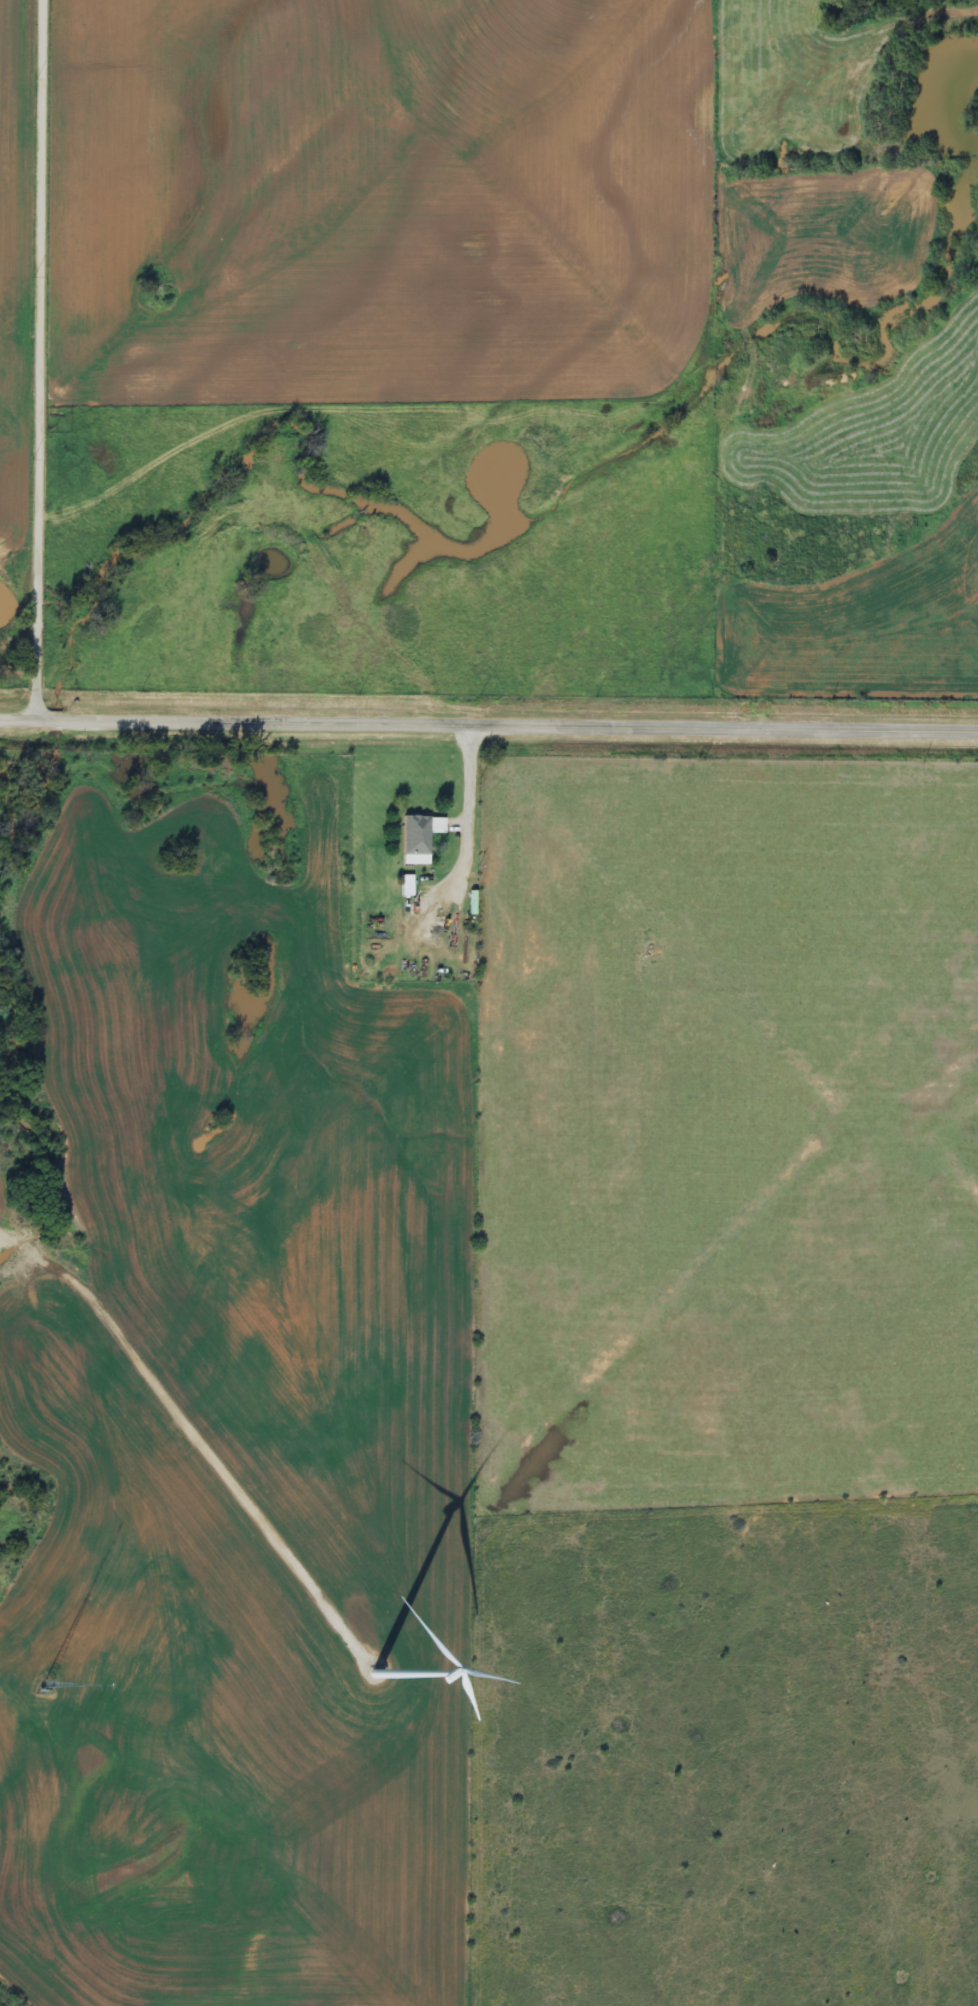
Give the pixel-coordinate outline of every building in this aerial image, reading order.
[(425,864),(425,834),(441,834),(441,817),(400,817),(400,864),(425,864)]
